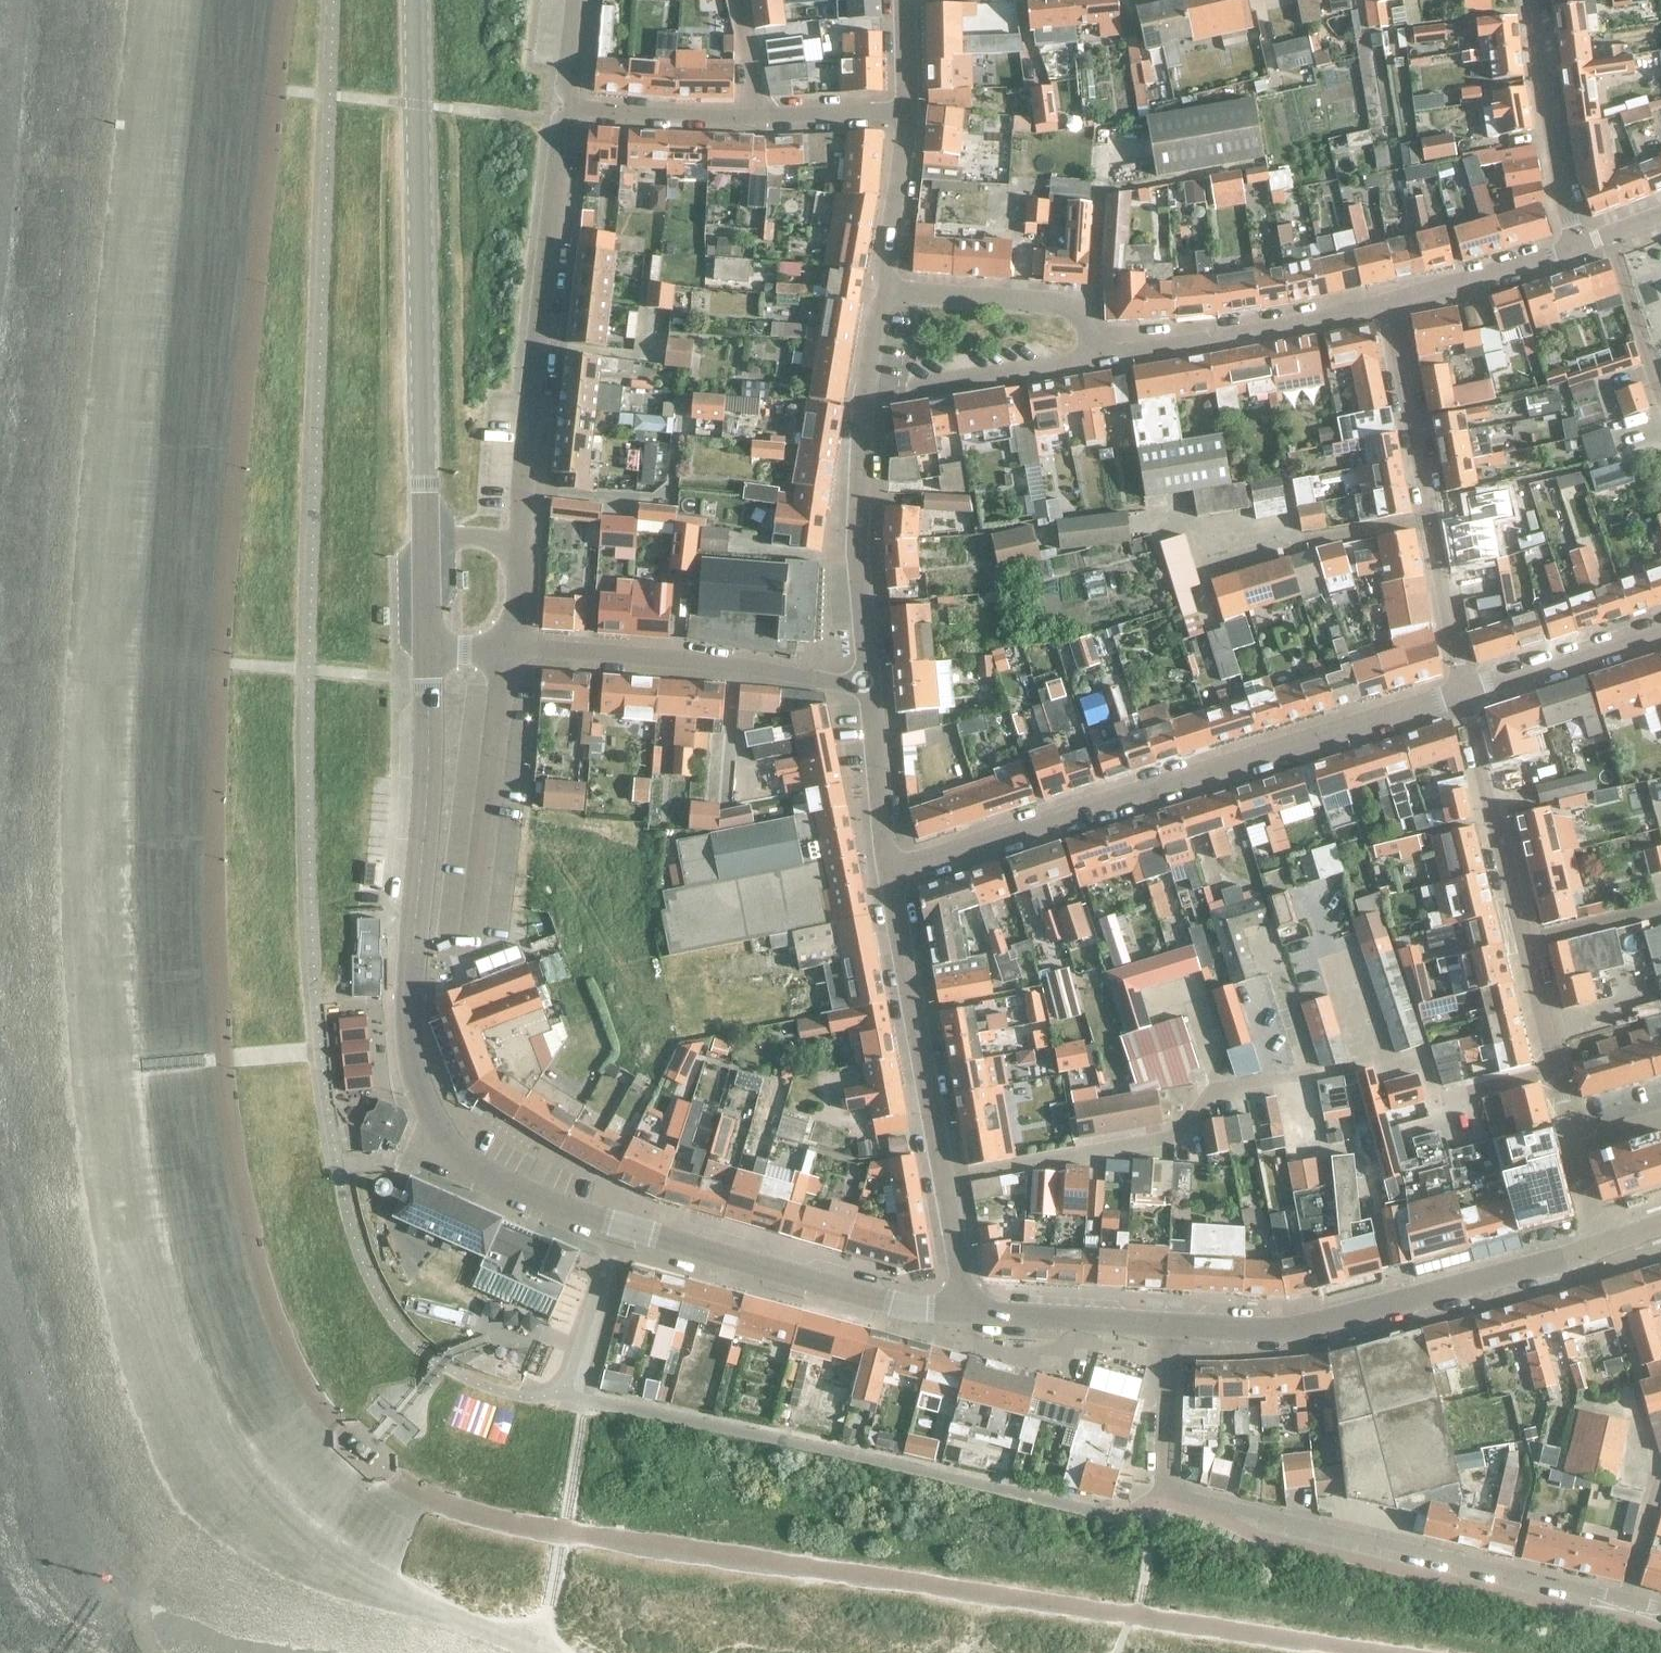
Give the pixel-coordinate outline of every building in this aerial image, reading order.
[(789,24),(785,0),(758,0),(762,28),(789,24)] [(850,3),(840,4),(840,21),(883,19),(882,0),(850,0),(850,3)] [(1076,25),(1074,0),(1029,0),(1033,43),(1054,41),(1052,27),(1076,25)] [(1076,25),(1100,23),(1101,36),(1123,34),(1123,40),(1129,39),(1130,57),(1131,57),(1134,87),(1146,85),(1142,63),(1134,18),(1121,19),(1119,0),(1074,0),(1076,25)] [(1186,0),(1180,0),(1155,5),(1164,47),(1169,68),(1184,65),(1178,39),(1192,36),(1193,40),(1195,40),(1186,0)] [(1195,40),(1253,27),(1247,0),(1186,0),(1195,40)] [(1332,12),(1351,9),(1350,0),(1331,0),(1332,12)] [(1371,28),(1381,27),(1376,0),(1366,0),(1371,28)] [(1381,27),(1382,27),(1381,24),(1390,23),(1387,6),(1405,2),(1404,0),(1376,0),(1381,27)] [(1467,14),(1493,11),(1492,0),(1465,0),(1467,14)] [(1559,37),(1599,31),(1597,15),(1586,17),(1584,2),(1580,3),(1579,0),(1573,1),(1573,4),(1554,7),(1559,37)] [(1630,6),(1629,0),(1613,0),(1615,8),(1630,6)] [(954,54),(964,54),(1022,52),(1021,35),(962,37),(962,16),(976,15),(975,3),(926,4),(928,61),(954,60),(954,54)] [(1164,47),(1155,5),(1138,9),(1147,51),(1164,47)] [(595,91),(627,94),(629,61),(607,59),(607,53),(612,53),(615,7),(603,7),(599,59),(598,59),(595,91)] [(1518,17),(1488,20),(1478,21),(1480,37),(1490,36),(1492,50),(1522,46),(1518,17)] [(1445,25),(1413,29),(1415,45),(1447,41),(1445,25)] [(1559,37),(1563,65),(1635,55),(1635,54),(1623,56),(1621,44),(1606,46),(1607,58),(1592,60),(1589,33),(1599,31),(1559,37)] [(679,50),(680,33),(670,33),(669,50),(679,50)] [(845,56),(833,56),(833,62),(841,61),(846,61),(883,61),(882,33),(845,34),(845,56)] [(724,53),(733,53),(733,36),(723,36),(724,53)] [(805,60),(802,38),(767,43),(770,64),(805,60)] [(1280,70),(1312,62),(1306,39),(1274,47),(1280,70)] [(1522,46),(1492,50),(1495,79),(1525,76),(1522,46)] [(1476,52),(1461,54),(1462,64),(1477,62),(1476,52)] [(676,61),(676,98),(734,98),(733,62),(706,62),(706,53),(676,53),(676,61)] [(928,61),(928,89),(929,104),(944,103),(944,108),(971,107),(970,88),(965,88),(964,54),(954,54),(954,60),(928,61)] [(1567,96),(1568,101),(1598,96),(1595,77),(1637,72),(1635,55),(1563,65),(1567,96)] [(627,94),(676,98),(676,61),(655,59),(654,63),(629,61),(627,94)] [(883,61),(846,61),(841,61),(842,94),(884,92),(883,61)] [(1149,62),(1142,63),(1146,85),(1153,84),(1149,62)] [(805,64),(766,68),(772,97),(794,96),(792,81),(808,79),(807,64),(805,64)] [(1503,135),(1534,130),(1527,87),(1496,92),(1503,135)] [(1480,88),(1461,90),(1462,100),(1481,98),(1480,88)] [(1031,95),(1036,129),(1057,126),(1053,92),(1031,95)] [(1571,127),(1601,119),(1598,96),(1568,101),(1571,127)] [(1159,176),(1267,157),(1257,99),(1148,119),(1159,176)] [(1626,127),(1654,119),(1650,106),(1621,115),(1626,127)] [(930,108),(923,181),(958,185),(963,130),(969,131),(971,112),(930,108)] [(1601,119),(1571,127),(1580,182),(1593,218),(1651,197),(1640,167),(1640,166),(1615,175),(1607,121),(1601,122),(1601,119)] [(617,165),(620,130),(589,128),(586,163),(587,163),(586,181),(599,182),(601,164),(617,165)] [(642,162),(671,163),(673,134),(632,131),(631,167),(642,167),(642,162)] [(849,133),(844,194),(878,196),(884,131),(849,133)] [(804,135),(806,164),(827,163),(827,145),(835,145),(834,133),(804,135)] [(688,165),(710,165),(712,136),(673,134),(671,163),(670,175),(688,175),(688,165)] [(766,138),(767,140),(768,167),(806,165),(804,135),(766,138)] [(768,167),(767,140),(756,139),(756,137),(712,136),(710,165),(710,167),(709,172),(752,174),(751,206),(768,207),(770,188),(768,167)] [(1438,138),(1422,141),(1426,161),(1455,156),(1453,142),(1440,144),(1438,138)] [(1400,146),(1404,167),(1420,164),(1416,143),(1400,146)] [(1511,186),(1542,182),(1536,146),(1478,156),(1481,167),(1505,163),(1509,187),(1511,186)] [(1640,167),(1651,197),(1660,193),(1660,155),(1659,156),(1660,160),(1640,167)] [(1248,185),(1269,181),(1267,168),(1246,172),(1248,185)] [(1244,190),(1241,173),(1210,178),(1213,196),(1244,190)] [(621,175),(620,191),(633,192),(634,176),(621,175)] [(782,178),(769,177),(770,188),(770,189),(781,189),(782,178)] [(1047,249),(1045,281),(1088,284),(1090,253),(1078,252),(1080,237),(1091,238),(1093,198),(1089,198),(1090,183),(1050,180),(1048,195),(1071,197),(1068,250),(1047,249)] [(1203,181),(1184,184),(1186,206),(1205,203),(1203,181)] [(1517,212),(1542,205),(1545,204),(1542,182),(1511,186),(1517,212)] [(1481,222),(1495,218),(1486,185),(1472,190),(1481,222)] [(1101,288),(1106,288),(1107,322),(1177,319),(1175,280),(1174,265),(1154,266),(1153,246),(1129,247),(1132,192),(1106,197),(1101,288)] [(832,221),(824,265),(833,267),(864,272),(865,273),(878,196),(844,194),(837,194),(832,221)] [(1417,234),(1426,271),(1455,264),(1446,227),(1430,231),(1423,197),(1409,200),(1416,234),(1417,234)] [(1028,199),(1026,233),(1037,234),(1038,223),(1049,224),(1050,200),(1028,199)] [(1396,278),(1388,241),(1386,241),(1386,244),(1370,248),(1360,204),(1349,207),(1359,251),(1355,252),(1363,286),(1396,278)] [(1542,205),(1517,212),(1498,217),(1506,249),(1551,236),(1542,205)] [(1434,209),(1436,218),(1447,216),(1445,207),(1434,209)] [(1495,218),(1481,222),(1456,229),(1466,261),(1506,249),(1498,217),(1495,218)] [(766,224),(764,241),(774,242),(775,225),(766,224)] [(1292,225),(1280,227),(1287,268),(1294,303),(1322,296),(1314,262),(1313,262),(1313,261),(1310,247),(1296,249),(1292,225)] [(914,271),(963,275),(965,240),(935,238),(936,230),(917,228),(914,271)] [(581,231),(579,248),(613,252),(616,234),(581,231)] [(1417,234),(1416,234),(1388,241),(1396,278),(1426,271),(1417,234)] [(965,240),(963,275),(1011,278),(1014,240),(985,238),(985,242),(965,240)] [(576,273),(613,278),(615,252),(613,252),(579,248),(576,273)] [(1175,280),(1177,319),(1220,315),(1217,276),(1214,277),(1211,252),(1196,254),(1198,278),(1175,280)] [(1314,262),(1322,296),(1363,286),(1355,252),(1314,262)] [(658,283),(661,257),(652,256),(650,282),(658,283)] [(749,283),(751,260),(717,257),(715,281),(749,283)] [(1294,303),(1287,268),(1268,272),(1266,258),(1255,260),(1257,270),(1261,308),(1294,303)] [(1608,261),(1523,288),(1536,329),(1560,322),(1557,314),(1596,302),(1599,313),(1622,305),(1608,261)] [(802,276),(803,264),(779,262),(778,274),(802,276)] [(827,298),(859,303),(864,272),(833,267),(828,291),(819,290),(819,287),(779,284),(777,294),(827,298)] [(1261,308),(1257,270),(1217,276),(1220,315),(1261,308)] [(610,301),(613,278),(576,273),(573,297),(610,301)] [(647,308),(671,310),(674,286),(649,283),(647,308)] [(1530,328),(1518,289),(1489,298),(1499,328),(1523,324),(1525,330),(1530,328)] [(610,301),(573,297),(571,319),(608,323),(610,301)] [(772,322),(771,336),(789,338),(807,340),(819,341),(820,341),(852,346),(859,303),(827,298),(821,330),(808,329),(808,326),(772,322)] [(1472,327),(1487,323),(1483,306),(1468,309),(1472,327)] [(1494,380),(1454,388),(1449,364),(1445,365),(1443,353),(1438,354),(1437,349),(1465,343),(1467,350),(1482,347),(1480,332),(1464,335),(1459,308),(1412,318),(1431,414),(1458,408),(1498,399),(1494,380)] [(629,313),(628,325),(637,326),(638,314),(629,313)] [(605,347),(608,323),(571,319),(568,343),(605,347)] [(635,339),(637,326),(628,325),(627,338),(635,339)] [(1343,443),(1354,441),(1396,433),(1391,407),(1387,408),(1378,360),(1382,359),(1375,325),(1325,335),(1332,369),(1352,366),(1361,414),(1338,418),(1343,443)] [(1498,327),(1480,330),(1484,354),(1503,350),(1498,327)] [(1317,337),(1269,346),(1275,379),(1278,393),(1325,385),(1317,337)] [(691,368),(694,342),(668,339),(665,365),(691,368)] [(807,340),(803,367),(816,369),(811,399),(842,404),(852,346),(820,341),(819,341),(807,340)] [(1211,356),(1217,394),(1220,413),(1240,409),(1236,387),(1248,384),(1251,398),(1278,393),(1275,379),(1269,346),(1211,356)] [(567,355),(564,380),(599,384),(600,370),(618,372),(618,371),(633,372),(634,362),(567,355)] [(1217,394),(1211,356),(1135,369),(1140,406),(1132,407),(1146,500),(1232,484),(1224,436),(1183,443),(1176,401),(1217,394)] [(1545,375),(1549,388),(1568,382),(1564,369),(1545,375)] [(1100,408),(1118,405),(1129,403),(1125,377),(1113,379),(1112,373),(1084,378),(1090,409),(1092,409),(1097,441),(1107,439),(1103,416),(1101,416),(1100,408)] [(1084,378),(1057,382),(1062,414),(1085,411),(1087,419),(1084,419),(1088,442),(1097,441),(1092,409),(1090,409),(1084,378)] [(596,410),(599,384),(564,380),(561,406),(596,410)] [(1593,381),(1570,389),(1574,401),(1597,394),(1593,381)] [(1049,417),(1062,414),(1057,382),(1028,387),(1035,434),(1051,431),(1049,417)] [(743,383),(742,398),(769,399),(770,384),(743,383)] [(1627,418),(1650,409),(1640,383),(1617,392),(1627,418)] [(1004,391),(955,399),(961,433),(962,436),(987,432),(989,442),(1004,439),(1013,438),(1011,427),(1017,426),(1024,466),(1040,464),(1035,434),(1034,424),(1033,419),(1028,387),(1022,388),(1004,391)] [(1539,416),(1561,412),(1558,394),(1536,398),(1539,416)] [(693,395),(692,419),(723,421),(725,397),(693,395)] [(955,399),(929,403),(935,437),(936,437),(937,448),(942,447),(940,437),(961,433),(955,399)] [(808,402),(801,446),(814,448),(812,461),(834,465),(843,408),(808,402)] [(664,403),(662,419),(673,420),(675,404),(664,403)] [(938,453),(937,448),(936,437),(935,437),(929,403),(894,408),(894,410),(895,410),(900,439),(898,440),(902,458),(893,460),(891,459),(890,482),(911,483),(922,482),(918,457),(938,453)] [(558,432),(593,436),(596,410),(561,406),(558,432)] [(1439,437),(1470,431),(1469,422),(1493,417),(1491,406),(1435,416),(1439,437)] [(673,420),(662,419),(636,416),(636,423),(640,423),(639,430),(661,432),(672,433),(673,420)] [(1562,421),(1565,440),(1578,438),(1575,419),(1562,421)] [(1470,431),(1439,437),(1444,465),(1475,459),(1495,455),(1490,427),(1470,431)] [(1582,438),(1591,465),(1617,456),(1608,429),(1582,438)] [(588,476),(593,436),(558,432),(553,473),(561,474),(559,488),(592,492),(594,476),(588,476)] [(1396,433),(1354,441),(1355,449),(1365,447),(1369,465),(1401,459),(1396,433)] [(784,460),(785,446),(753,443),(752,458),(784,460)] [(1334,457),(1350,454),(1348,443),(1332,446),(1334,457)] [(798,485),(796,507),(827,511),(830,490),(834,465),(812,461),(814,448),(801,446),(795,484),(798,485)] [(1495,455),(1475,459),(1444,465),(1450,493),(1480,487),(1476,466),(1491,463),(1492,467),(1508,464),(1506,453),(1495,455)] [(1401,459),(1369,465),(1358,467),(1360,474),(1370,473),(1373,491),(1355,495),(1355,496),(1373,492),(1406,486),(1401,459)] [(1627,462),(1592,474),(1598,493),(1634,482),(1627,462)] [(962,464),(941,467),(943,477),(940,478),(942,491),(966,493),(962,464)] [(1337,473),(1340,484),(1355,481),(1353,470),(1337,473)] [(1318,477),(1302,480),(1304,490),(1320,487),(1318,477)] [(1257,519),(1289,513),(1283,478),(1251,484),(1257,519)] [(1237,510),(1250,507),(1246,483),(1232,486),(1237,510)] [(778,505),(780,491),(745,486),(744,501),(778,505)] [(1232,486),(1220,488),(1225,512),(1237,510),(1232,486)] [(1373,492),(1355,496),(1360,522),(1411,512),(1406,486),(1373,492)] [(1225,512),(1220,488),(1206,490),(1211,514),(1225,512)] [(1198,517),(1211,514),(1206,490),(1194,493),(1198,517)] [(1473,523),(1451,527),(1459,567),(1501,559),(1494,521),(1515,517),(1510,490),(1468,498),(1473,523)] [(925,510),(974,513),(971,498),(926,495),(925,510)] [(603,505),(552,499),(550,518),(601,523),(603,505)] [(1298,507),(1300,520),(1325,516),(1323,502),(1298,507)] [(676,524),(677,509),(640,505),(638,520),(654,522),(676,524)] [(774,535),(773,546),(820,552),(822,552),(823,542),(827,511),(796,507),(778,505),(774,534),(774,535)] [(889,507),(887,542),(918,540),(920,539),(920,531),(930,532),(931,518),(921,518),(921,509),(889,507)] [(1062,549),(1132,541),(1129,514),(1059,523),(1062,549)] [(1302,531),(1328,528),(1325,516),(1300,520),(1302,531)] [(637,531),(638,520),(623,518),(602,517),(601,524),(600,546),(636,549),(636,548),(637,531)] [(699,527),(675,525),(674,534),(670,570),(694,573),(699,527)] [(1035,527),(993,537),(1001,571),(1043,561),(1035,527)] [(728,553),(730,530),(702,529),(701,551),(728,553)] [(1368,551),(1354,553),(1356,564),(1370,562),(1418,551),(1413,529),(1376,537),(1379,552),(1369,554),(1368,551)] [(1162,544),(1165,555),(1190,548),(1186,536),(1162,544)] [(918,540),(887,542),(891,598),(901,597),(900,588),(910,587),(909,578),(922,577),(918,540)] [(1342,543),(1316,550),(1324,577),(1325,580),(1351,572),(1342,543)] [(1591,547),(1581,551),(1605,623),(1631,614),(1620,583),(1601,589),(1597,578),(1601,577),(1595,561),(1591,547)] [(1169,567),(1194,560),(1190,548),(1165,555),(1169,567)] [(1315,550),(1289,558),(1297,585),(1324,577),(1316,550),(1315,550)] [(1426,593),(1418,551),(1370,562),(1355,564),(1358,575),(1372,572),(1371,568),(1382,566),(1385,582),(1381,583),(1384,601),(1426,593)] [(1605,623),(1581,551),(1570,554),(1580,584),(1583,584),(1586,594),(1569,600),(1579,631),(1605,623)] [(1289,558),(1262,566),(1274,603),(1283,601),(1280,593),(1298,587),(1297,585),(1289,558)] [(1201,584),(1194,560),(1169,567),(1177,592),(1189,588),(1201,584)] [(813,643),(819,564),(786,561),(786,567),(703,561),(699,616),(714,617),(714,611),(780,616),(779,641),(813,643)] [(1620,583),(1631,614),(1660,604),(1660,562),(1644,568),(1646,574),(1620,583)] [(1579,631),(1569,600),(1557,563),(1546,567),(1555,593),(1558,592),(1561,602),(1542,609),(1552,640),(1579,631)] [(1262,566),(1237,574),(1249,611),(1274,603),(1262,566)] [(1509,613),(1511,621),(1520,650),(1547,642),(1537,611),(1516,618),(1514,606),(1517,605),(1512,572),(1502,573),(1509,613)] [(1237,574),(1211,582),(1222,619),(1249,611),(1237,574)] [(1502,575),(1462,582),(1466,607),(1506,600),(1502,575)] [(632,635),(634,582),(627,581),(619,581),(618,595),(609,595),(602,594),(602,603),(600,633),(627,635),(632,635)] [(634,582),(632,635),(669,638),(672,593),(673,586),(653,585),(653,583),(635,582),(634,582)] [(1189,588),(1177,592),(1185,618),(1197,613),(1189,588)] [(1396,652),(1377,658),(1387,689),(1444,674),(1432,626),(1433,626),(1426,593),(1384,601),(1392,639),(1396,652)] [(584,632),(585,605),(586,598),(576,597),(576,601),(545,599),(543,629),(574,631),(584,632)] [(897,666),(936,662),(931,604),(892,608),(897,666)] [(1220,624),(1222,628),(1226,626),(1234,650),(1254,644),(1246,616),(1220,624)] [(1520,650),(1511,621),(1469,634),(1478,663),(1520,650)] [(1226,626),(1222,628),(1208,632),(1219,667),(1218,667),(1222,680),(1242,674),(1234,650),(1226,626)] [(1092,636),(1071,643),(1080,672),(1101,665),(1092,636)] [(1342,672),(1327,677),(1336,706),(1361,698),(1352,666),(1343,639),(1332,642),(1342,672)] [(1368,661),(1352,666),(1361,698),(1387,689),(1377,658),(1373,645),(1364,648),(1368,661)] [(1590,677),(1602,715),(1620,709),(1624,720),(1647,712),(1646,709),(1656,706),(1660,721),(1660,654),(1590,677)] [(978,658),(980,679),(994,678),(992,657),(978,658)] [(1300,682),(1309,714),(1336,706),(1327,677),(1322,661),(1312,664),(1316,677),(1300,682)] [(936,662),(897,666),(901,713),(940,709),(936,662)] [(590,713),(593,676),(545,672),(542,702),(574,705),(573,712),(590,713)] [(1253,682),(1245,684),(1249,698),(1258,731),(1284,722),(1275,690),(1270,676),(1253,682)] [(657,717),(661,682),(606,678),(603,715),(627,717),(627,721),(657,723),(657,717)] [(1563,722),(1575,719),(1588,715),(1592,727),(1600,724),(1584,679),(1537,694),(1547,725),(1563,720),(1563,722)] [(694,734),(695,720),(699,685),(661,682),(657,717),(675,718),(673,749),(675,749),(673,776),(691,777),(693,749),(694,734)] [(1300,682),(1275,690),(1284,722),(1309,714),(1300,682)] [(1053,736),(1061,759),(1072,789),(1097,781),(1086,750),(1073,754),(1066,734),(1073,731),(1064,703),(1069,701),(1063,683),(1038,692),(1042,704),(1053,736)] [(713,734),(722,734),(726,687),(699,685),(695,720),(714,721),(713,734)] [(1154,764),(1144,731),(1130,735),(1126,723),(1129,722),(1118,687),(1104,692),(1110,708),(1119,738),(1121,738),(1132,771),(1154,764)] [(796,738),(796,739),(832,732),(825,696),(757,689),(741,688),(739,712),(754,713),(777,715),(791,714),(794,725),(781,728),(784,741),(796,738)] [(1204,712),(1214,745),(1258,731),(1249,698),(1230,704),(1226,690),(1217,693),(1221,707),(1204,712)] [(1547,725),(1537,694),(1486,711),(1503,774),(1538,763),(1535,752),(1538,751),(1534,737),(1527,739),(1525,731),(1547,725)] [(1053,736),(1042,704),(1034,707),(1044,739),(1053,736)] [(1138,713),(1144,731),(1154,764),(1214,745),(1204,712),(1171,722),(1166,705),(1138,713)] [(593,725),(594,714),(585,714),(582,745),(591,746),(592,737),(602,738),(603,725),(593,725)] [(1403,738),(1413,770),(1448,759),(1452,774),(1464,771),(1452,722),(1442,725),(1441,721),(1433,723),(1434,728),(1403,738)] [(772,728),(745,733),(748,748),(775,742),(772,728)] [(904,747),(926,746),(923,731),(903,735),(904,747)] [(842,786),(832,732),(796,739),(800,758),(776,763),(779,778),(803,774),(806,792),(827,788),(827,789),(842,786)] [(1105,780),(1132,771),(1121,738),(1119,738),(1103,744),(1099,732),(1091,734),(1105,780)] [(694,734),(693,749),(706,750),(707,735),(694,734)] [(1038,751),(1030,754),(1045,798),(1072,789),(1061,759),(1053,736),(1044,739),(1043,740),(1046,749),(1038,751)] [(1403,738),(1377,746),(1387,778),(1400,821),(1412,817),(1408,802),(1409,801),(1404,785),(1416,781),(1413,770),(1403,738)] [(1377,746),(1350,754),(1360,786),(1377,781),(1380,793),(1378,793),(1391,838),(1404,835),(1400,821),(1387,778),(1377,746)] [(655,748),(653,774),(660,775),(662,748),(655,748)] [(1360,786),(1350,754),(1311,766),(1321,798),(1360,786)] [(995,776),(975,782),(986,817),(986,818),(1010,810),(1035,802),(1036,801),(1026,772),(1023,762),(1007,767),(1010,778),(997,782),(995,776)] [(1300,769),(1262,781),(1272,813),(1279,811),(1284,825),(1301,820),(1297,805),(1310,801),(1311,805),(1322,801),(1321,798),(1311,766),(1300,769)] [(1565,781),(1537,788),(1541,805),(1569,798),(1597,791),(1593,774),(1565,781)] [(907,778),(908,795),(918,794),(916,777),(907,778)] [(1434,828),(1472,819),(1464,788),(1467,788),(1464,778),(1439,784),(1445,809),(1430,812),(1434,828)] [(1262,781),(1234,789),(1244,822),(1267,815),(1271,827),(1265,828),(1273,854),(1279,852),(1291,849),(1284,825),(1279,811),(1272,813),(1262,781)] [(587,786),(548,782),(546,808),(585,812),(587,786)] [(986,817),(975,782),(944,792),(946,798),(956,827),(986,817)] [(793,807),(795,817),(846,807),(842,786),(827,789),(827,788),(806,792),(809,804),(793,807)] [(1418,790),(1422,801),(1430,799),(1426,787),(1418,790)] [(1244,822),(1234,789),(1179,806),(1186,832),(1188,840),(1208,834),(1217,861),(1254,850),(1244,822)] [(910,810),(919,839),(956,827),(946,798),(910,810)] [(691,828),(719,830),(720,811),(721,804),(693,802),(691,828)] [(720,811),(719,830),(754,823),(750,806),(720,811)] [(1179,806),(1153,815),(1163,848),(1169,869),(1185,864),(1193,890),(1203,887),(1197,868),(1188,840),(1186,832),(1179,806)] [(1532,878),(1576,867),(1566,825),(1555,828),(1549,806),(1516,814),(1532,878)] [(667,899),(857,862),(846,807),(795,817),(794,817),(794,818),(679,841),(688,887),(665,891),(667,899)] [(1153,815),(1129,822),(1139,856),(1147,880),(1171,873),(1169,869),(1163,848),(1153,815)] [(1139,856),(1129,822),(1098,832),(1112,877),(1133,871),(1137,883),(1147,880),(1139,856)] [(1454,880),(1485,873),(1475,827),(1431,837),(1442,883),(1443,882),(1454,880)] [(1112,877),(1098,832),(1066,842),(1077,875),(1080,887),(1112,877)] [(1417,836),(1374,846),(1376,858),(1399,853),(1401,860),(1422,855),(1417,836)] [(1036,851),(1055,905),(1056,905),(1057,908),(1056,909),(1066,938),(1067,943),(1092,935),(1082,904),(1059,912),(1049,884),(1072,876),(1061,843),(1036,851)] [(1311,851),(1320,880),(1344,872),(1335,844),(1311,851)] [(1660,873),(1660,846),(1645,850),(1651,875),(1660,873)] [(1055,905),(1036,851),(1009,860),(1020,893),(1032,889),(1035,899),(1039,897),(1043,909),(1055,905)] [(868,917),(857,862),(667,899),(669,910),(663,912),(672,957),(770,938),(868,917)] [(969,873),(981,907),(997,956),(1009,952),(1008,949),(998,919),(996,920),(990,904),(1011,897),(1000,863),(969,873)] [(374,885),(374,881),(375,871),(376,866),(376,865),(367,864),(366,875),(365,878),(365,885),(374,886),(374,885)] [(1576,867),(1532,878),(1543,925),(1576,917),(1571,893),(1582,891),(1576,867)] [(981,907),(969,873),(919,890),(927,933),(962,926),(960,914),(981,907)] [(1450,911),(1429,916),(1432,931),(1465,923),(1496,916),(1485,873),(1454,880),(1443,882),(1450,911)] [(1148,887),(1158,920),(1170,916),(1160,883),(1148,887)] [(1277,931),(1299,924),(1289,890),(1267,897),(1277,931)] [(1262,897),(1249,901),(1256,925),(1270,921),(1262,897)] [(1249,901),(1235,906),(1243,930),(1243,929),(1256,925),(1249,901)] [(1588,917),(1605,912),(1603,902),(1585,906),(1588,917)] [(1212,913),(1223,949),(1247,942),(1243,929),(1243,930),(1235,906),(1212,913)] [(1066,938),(1056,909),(1043,913),(1052,943),(1066,938)] [(1352,920),(1361,946),(1387,937),(1379,911),(1352,920)] [(1099,921),(1115,968),(1131,963),(1115,916),(1099,921)] [(1496,916),(1465,923),(1428,932),(1430,941),(1438,939),(1438,941),(1456,937),(1455,933),(1467,930),(1472,953),(1503,946),(1496,916)] [(835,1013),(853,1009),(885,1003),(868,917),(770,938),(772,950),(796,945),(801,970),(824,966),(835,1013)] [(358,956),(353,956),(353,997),(381,997),(381,981),(383,979),(383,958),(381,956),(380,940),(382,940),(381,919),(358,919),(358,940),(359,940),(358,956)] [(935,976),(990,966),(988,955),(968,959),(962,926),(927,933),(935,976)] [(1189,931),(1194,948),(1201,968),(1212,964),(1201,927),(1189,931)] [(1645,931),(1660,992),(1660,927),(1645,931)] [(1599,972),(1625,965),(1616,928),(1548,945),(1565,1010),(1597,1002),(1591,981),(1600,978),(1599,972)] [(1361,946),(1365,958),(1392,950),(1387,937),(1361,946)] [(1008,949),(1009,952),(1012,962),(1017,960),(1035,954),(1031,941),(1008,949)] [(1223,949),(1227,961),(1251,954),(1247,942),(1223,949)] [(1481,991),(1512,984),(1503,946),(1472,953),(1437,962),(1440,974),(1464,968),(1471,993),(1481,991)] [(1160,1124),(1176,1121),(1177,1121),(1179,1120),(1180,1119),(1181,1118),(1198,1097),(1196,1085),(1143,1094),(1142,1087),(1198,1068),(1182,1018),(1152,1027),(1140,991),(1202,973),(1194,948),(1108,974),(1127,1035),(1143,1085),(1134,1088),(1133,1095),(1118,1097),(1128,1130),(1143,1126),(1160,1123),(1160,1124)] [(1396,962),(1392,950),(1365,958),(1369,971),(1396,962)] [(1022,977),(1017,960),(1012,962),(1009,952),(997,956),(1006,982),(1022,977)] [(1259,978),(1251,954),(1227,961),(1235,985),(1259,978)] [(1400,974),(1396,962),(1369,971),(1373,983),(1400,974)] [(491,1104),(515,1119),(532,1092),(543,1074),(530,1040),(552,1031),(527,963),(501,973),(436,998),(436,999),(470,1088),(481,1097),(480,1099),(490,1105),(491,1104)] [(1412,991),(1413,991),(1428,989),(1422,965),(1404,968),(1412,991)] [(940,1006),(986,997),(996,995),(990,966),(935,976),(940,1006)] [(1079,1002),(1077,997),(1070,968),(1048,974),(1057,1008),(1079,1002)] [(1404,986),(1400,974),(1373,983),(1377,995),(1404,986)] [(1512,984),(1481,991),(1486,1010),(1475,1013),(1477,1020),(1488,1018),(1518,1011),(1512,984)] [(1233,985),(1213,992),(1231,1050),(1252,1043),(1233,985)] [(1404,986),(1377,995),(1381,1007),(1408,999),(1404,986)] [(1026,995),(1031,1024),(1044,1022),(1038,997),(1033,994),(1026,995)] [(1328,996),(1301,1004),(1305,1017),(1332,1009),(1328,996)] [(1459,1011),(1456,997),(1419,1005),(1422,1019),(1459,1011)] [(1412,1011),(1408,999),(1381,1007),(1385,1019),(1412,1011)] [(859,1066),(863,1065),(896,1058),(885,1003),(853,1009),(835,1013),(827,1015),(831,1034),(851,1031),(852,1041),(862,1039),(864,1049),(856,1051),(854,1055),(855,1063),(859,1066)] [(946,1039),(1010,1028),(1007,1014),(987,1017),(988,1023),(977,1025),(974,1007),(942,1013),(946,1039)] [(1332,1009),(1305,1017),(1309,1030),(1336,1021),(1332,1009)] [(1385,1019),(1389,1032),(1416,1023),(1412,1011),(1385,1019)] [(1434,1059),(1525,1038),(1518,1011),(1488,1018),(1493,1038),(1483,1040),(1482,1037),(1478,1038),(1477,1037),(1457,1041),(1457,1040),(1431,1047),(1434,1059)] [(1648,1030),(1630,1035),(1633,1047),(1619,1051),(1616,1039),(1597,1044),(1600,1056),(1573,1064),(1582,1098),(1660,1076),(1660,1015),(1645,1020),(1648,1030)] [(373,1019),(341,1021),(348,1093),(380,1091),(373,1019)] [(1336,1021),(1309,1030),(1313,1042),(1340,1034),(1336,1021)] [(1423,1045),(1416,1023),(1389,1032),(1396,1053),(1423,1045)] [(984,1060),(981,1044),(996,1041),(994,1031),(1010,1028),(946,1039),(951,1066),(984,1060)] [(1033,1033),(1037,1050),(1049,1047),(1046,1031),(1033,1033)] [(1340,1034),(1313,1042),(1317,1055),(1344,1046),(1340,1034)] [(1525,1038),(1434,1059),(1443,1086),(1462,1082),(1458,1063),(1467,1062),(1467,1063),(1482,1060),(1483,1063),(1498,1059),(1501,1073),(1531,1066),(1525,1038)] [(1084,1042),(1054,1048),(1059,1072),(1089,1066),(1084,1042)] [(684,1086),(703,1044),(681,1047),(666,1078),(684,1086)] [(1344,1046),(1317,1055),(1321,1067),(1349,1063),(1344,1046)] [(1002,1057),(997,1058),(984,1060),(951,1066),(956,1094),(1003,1086),(1008,1085),(1002,1057)] [(863,1065),(867,1086),(845,1090),(848,1110),(870,1106),(876,1134),(908,1128),(905,1113),(907,1113),(896,1058),(863,1065)] [(1423,1102),(1416,1075),(1378,1086),(1373,1069),(1357,1074),(1391,1203),(1401,1202),(1400,1199),(1406,1198),(1406,1192),(1401,1173),(1384,1112),(1394,1110),(1393,1106),(1412,1101),(1413,1104),(1423,1102)] [(1317,1082),(1323,1113),(1349,1109),(1343,1077),(1317,1082)] [(532,1092),(515,1119),(553,1143),(563,1148),(579,1120),(586,1107),(541,1078),(532,1092)] [(1519,1133),(1551,1125),(1540,1084),(1501,1094),(1508,1119),(1515,1117),(1519,1133)] [(1003,1086),(956,1094),(969,1166),(1017,1158),(1003,1086)] [(1080,1139),(1128,1130),(1118,1097),(1074,1105),(1080,1139)] [(1260,1127),(1281,1123),(1276,1097),(1255,1101),(1260,1127)] [(694,1101),(682,1145),(695,1149),(707,1104),(694,1101)] [(670,1136),(680,1139),(690,1107),(680,1104),(670,1136)] [(378,1151),(384,1139),(393,1142),(400,1127),(397,1120),(375,1111),(368,1113),(361,1129),(363,1152),(378,1151)] [(1225,1120),(1230,1145),(1255,1141),(1250,1115),(1225,1120)] [(722,1117),(711,1155),(726,1159),(737,1121),(722,1117)] [(1207,1156),(1229,1152),(1222,1118),(1201,1122),(1207,1156)] [(579,1120),(563,1148),(616,1177),(631,1143),(607,1130),(605,1134),(579,1120)] [(1551,1125),(1519,1133),(1493,1140),(1505,1181),(1520,1233),(1574,1218),(1551,1125)] [(1407,1230),(1412,1262),(1470,1246),(1470,1245),(1457,1195),(1445,1153),(1443,1153),(1442,1147),(1438,1133),(1412,1139),(1418,1163),(1415,1164),(1416,1169),(1401,1173),(1406,1192),(1409,1227),(1407,1230)] [(1660,1184),(1660,1138),(1659,1139),(1658,1136),(1629,1145),(1629,1146),(1610,1152),(1610,1151),(1602,1153),(1602,1155),(1591,1158),(1605,1201),(1624,1196),(1660,1184)] [(894,1156),(908,1154),(906,1138),(892,1140),(894,1156)] [(631,1143),(616,1177),(658,1199),(661,1200),(662,1200),(671,1169),(677,1153),(677,1152),(676,1151),(668,1147),(667,1150),(665,1154),(633,1139),(631,1143)] [(1457,1195),(1470,1245),(1520,1233),(1505,1181),(1493,1140),(1445,1153),(1457,1195)] [(892,1180),(894,1180),(918,1175),(914,1154),(890,1159),(890,1160),(872,1163),(867,1180),(887,1177),(887,1179),(892,1178),(892,1180)] [(1334,1184),(1335,1201),(1340,1239),(1346,1281),(1382,1272),(1373,1237),(1374,1236),(1370,1220),(1360,1223),(1353,1156),(1332,1158),(1334,1184)] [(1346,1282),(1346,1281),(1340,1239),(1335,1201),(1334,1184),(1330,1185),(1325,1157),(1288,1164),(1293,1192),(1303,1246),(1306,1257),(1314,1291),(1346,1282)] [(752,1175),(738,1170),(733,1187),(724,1218),(749,1225),(758,1194),(768,1161),(757,1158),(752,1175)] [(693,1209),(724,1218),(733,1187),(738,1170),(708,1161),(703,1178),(702,1178),(693,1209)] [(1171,1206),(1171,1198),(1173,1163),(1133,1161),(1130,1200),(1130,1203),(1171,1206)] [(662,1200),(693,1209),(702,1178),(698,1177),(701,1165),(695,1163),(692,1175),(672,1169),(662,1200)] [(1191,1164),(1173,1163),(1171,1198),(1189,1199),(1191,1164)] [(1057,1214),(1085,1216),(1088,1167),(1064,1166),(1064,1171),(1064,1172),(1060,1173),(1057,1214)] [(749,1225),(792,1238),(801,1206),(802,1206),(805,1193),(810,1175),(788,1169),(779,1200),(758,1194),(749,1225)] [(1033,1172),(1031,1212),(1055,1214),(1057,1174),(1033,1172)] [(810,1175),(805,1193),(819,1197),(824,1179),(810,1175)] [(857,1214),(846,1253),(899,1268),(900,1274),(934,1268),(918,1175),(894,1180),(895,1187),(884,1188),(888,1214),(899,1212),(902,1227),(858,1214),(857,1214)] [(975,1202),(1005,1197),(1002,1177),(972,1182),(975,1202)] [(405,1195),(402,1203),(395,1219),(486,1258),(482,1268),(502,1277),(560,1302),(566,1287),(581,1252),(556,1241),(553,1248),(514,1231),(502,1226),(506,1218),(413,1178),(405,1195)] [(1101,1218),(1103,1182),(1088,1181),(1085,1217),(1101,1218)] [(380,1185),(378,1190),(380,1194),(384,1196),(389,1194),(390,1190),(389,1185),(384,1183),(380,1185)] [(1407,1230),(1409,1227),(1406,1198),(1400,1199),(1401,1202),(1391,1203),(1389,1204),(1390,1208),(1380,1210),(1384,1233),(1390,1267),(1412,1262),(1407,1230)] [(801,1206),(792,1238),(846,1253),(857,1214),(858,1214),(859,1208),(833,1201),(829,1214),(802,1206),(801,1206)] [(1241,1210),(1244,1225),(1255,1223),(1252,1208),(1241,1210)] [(1103,1210),(1101,1228),(1118,1229),(1120,1212),(1103,1210)] [(1269,1215),(1274,1241),(1288,1239),(1283,1213),(1269,1215)] [(1026,1221),(1024,1243),(1022,1280),(1053,1282),(1055,1250),(1029,1248),(1030,1238),(1034,1238),(1035,1222),(1026,1221)] [(1205,1292),(1210,1226),(1199,1225),(1198,1226),(1192,1225),(1190,1256),(1170,1254),(1168,1290),(1205,1292)] [(988,1278),(1022,1280),(1024,1243),(1011,1241),(1011,1240),(1000,1242),(997,1226),(980,1229),(988,1278)] [(1210,1226),(1205,1292),(1244,1295),(1246,1262),(1246,1260),(1245,1228),(1210,1226)] [(1098,1285),(1126,1287),(1128,1253),(1129,1245),(1128,1245),(1128,1234),(1118,1233),(1117,1245),(1121,1245),(1120,1251),(1100,1250),(1098,1285)] [(1126,1287),(1168,1290),(1170,1254),(1169,1254),(1170,1247),(1129,1245),(1128,1253),(1126,1287)] [(1276,1246),(1278,1254),(1286,1298),(1314,1291),(1306,1257),(1285,1262),(1282,1245),(1276,1246)] [(1053,1282),(1098,1285),(1100,1250),(1083,1249),(1083,1252),(1055,1250),(1053,1282)] [(1244,1295),(1286,1298),(1278,1254),(1273,1254),(1272,1264),(1246,1262),(1244,1295)] [(648,1310),(649,1305),(658,1273),(633,1266),(623,1303),(648,1310)] [(1639,1273),(1648,1305),(1653,1319),(1660,1317),(1660,1267),(1639,1273)] [(658,1273),(649,1305),(680,1313),(688,1281),(658,1273)] [(1615,1329),(1616,1332),(1623,1330),(1620,1318),(1628,1316),(1643,1366),(1647,1364),(1652,1380),(1639,1384),(1659,1452),(1660,1452),(1660,1347),(1653,1319),(1648,1305),(1639,1273),(1601,1284),(1615,1329)] [(707,1321),(736,1329),(745,1296),(688,1281),(680,1313),(678,1319),(705,1326),(707,1321)] [(1615,1329),(1601,1284),(1552,1297),(1561,1330),(1583,1324),(1586,1337),(1615,1329)] [(762,1337),(792,1345),(802,1312),(745,1296),(736,1329),(734,1335),(760,1342),(762,1337)] [(1552,1297),(1525,1304),(1545,1383),(1546,1387),(1557,1384),(1546,1343),(1543,1344),(1541,1335),(1561,1330),(1552,1297)] [(1525,1304),(1497,1311),(1505,1345),(1526,1339),(1528,1347),(1525,1348),(1535,1386),(1545,1383),(1525,1304)] [(1505,1345),(1497,1311),(1475,1317),(1483,1355),(1506,1349),(1505,1345)] [(862,1364),(872,1330),(802,1312),(792,1345),(791,1350),(831,1361),(833,1356),(862,1364)] [(639,1348),(648,1319),(633,1315),(625,1344),(639,1348)] [(1475,1317),(1449,1324),(1459,1366),(1476,1361),(1475,1357),(1483,1355),(1475,1317)] [(1653,1319),(1660,1347),(1660,1317),(1653,1319)] [(1422,1536),(1488,1550),(1496,1515),(1473,1510),(1476,1493),(1464,1496),(1439,1397),(1453,1393),(1447,1371),(1460,1368),(1459,1366),(1449,1324),(1355,1349),(1372,1411),(1395,1509),(1427,1516),(1422,1536)] [(667,1362),(670,1348),(675,1332),(659,1328),(651,1357),(667,1362)] [(882,1383),(884,1374),(883,1374),(884,1370),(890,1371),(892,1359),(899,1361),(905,1340),(872,1330),(862,1364),(853,1398),(879,1405),(885,1384),(882,1383)] [(684,1335),(675,1332),(670,1348),(679,1350),(684,1335)] [(924,1380),(934,1347),(905,1340),(899,1361),(892,1359),(890,1371),(884,1370),(883,1374),(884,1374),(896,1378),(897,1373),(924,1380)] [(1569,1360),(1578,1357),(1574,1340),(1565,1343),(1569,1360)] [(736,1367),(741,1350),(731,1347),(726,1365),(736,1367)] [(924,1380),(921,1391),(958,1402),(971,1357),(934,1347),(924,1380)] [(1355,1349),(1328,1355),(1336,1401),(1348,1498),(1395,1509),(1372,1411),(1355,1349)] [(1302,1359),(1306,1393),(1324,1390),(1326,1402),(1336,1401),(1328,1355),(1302,1359)] [(1018,1451),(1021,1441),(1038,1375),(1024,1372),(1016,1369),(971,1357),(958,1402),(951,1430),(1005,1445),(1004,1448),(1018,1451)] [(1302,1359),(1274,1362),(1277,1395),(1279,1395),(1297,1394),(1298,1406),(1307,1405),(1306,1393),(1302,1359)] [(789,1362),(782,1388),(791,1390),(798,1365),(789,1362)] [(1274,1362),(1247,1363),(1249,1397),(1265,1396),(1266,1403),(1261,1403),(1262,1427),(1279,1427),(1277,1395),(1274,1362)] [(1183,1398),(1183,1418),(1204,1419),(1203,1440),(1208,1440),(1207,1472),(1211,1473),(1219,1441),(1219,1426),(1219,1412),(1219,1398),(1221,1398),(1220,1364),(1196,1363),(1195,1398),(1183,1398)] [(1247,1363),(1220,1364),(1221,1398),(1241,1397),(1240,1411),(1237,1411),(1236,1418),(1236,1436),(1250,1436),(1249,1397),(1247,1363)] [(1570,1367),(1578,1390),(1588,1387),(1581,1364),(1570,1367)] [(605,1372),(602,1390),(629,1395),(635,1369),(622,1366),(620,1375),(605,1372)] [(829,1373),(804,1366),(802,1374),(827,1380),(829,1373)] [(1038,1375),(1021,1441),(1034,1445),(1041,1421),(1067,1428),(1062,1445),(1072,1448),(1088,1389),(1038,1375)] [(648,1381),(644,1399),(657,1402),(661,1383),(648,1381)] [(1088,1389),(1077,1431),(1062,1486),(1114,1500),(1139,1402),(1088,1389)] [(1324,1412),(1326,1432),(1337,1430),(1334,1411),(1324,1412)] [(1614,1483),(1628,1423),(1579,1411),(1565,1472),(1614,1483)] [(1308,1429),(1307,1413),(1297,1413),(1298,1429),(1308,1429)] [(879,1446),(906,1452),(909,1439),(882,1433),(879,1446)] [(909,1439),(906,1452),(905,1454),(934,1460),(938,1441),(909,1435),(909,1439)] [(1541,1465),(1558,1469),(1563,1447),(1546,1443),(1541,1465)] [(1454,1457),(1458,1471),(1485,1467),(1482,1452),(1454,1457)] [(1315,1487),(1313,1470),(1311,1453),(1281,1456),(1285,1491),(1315,1487)] [(1215,1459),(1209,1487),(1225,1491),(1232,1463),(1215,1459)] [(1343,1466),(1313,1470),(1315,1487),(1316,1496),(1346,1493),(1343,1466)] [(1506,1467),(1497,1506),(1510,1509),(1519,1469),(1506,1467)] [(1576,1476),(1551,1471),(1548,1481),(1560,1483),(1559,1487),(1572,1490),(1576,1476)] [(1497,1508),(1496,1515),(1488,1550),(1515,1556),(1521,1525),(1503,1520),(1505,1510),(1497,1508)] [(1522,1558),(1573,1570),(1580,1538),(1550,1531),(1552,1526),(1530,1521),(1522,1558)] [(1580,1538),(1573,1570),(1623,1582),(1632,1545),(1610,1540),(1609,1545),(1580,1538)] [(1660,1592),(1660,1553),(1651,1550),(1640,1586),(1660,1592)]
